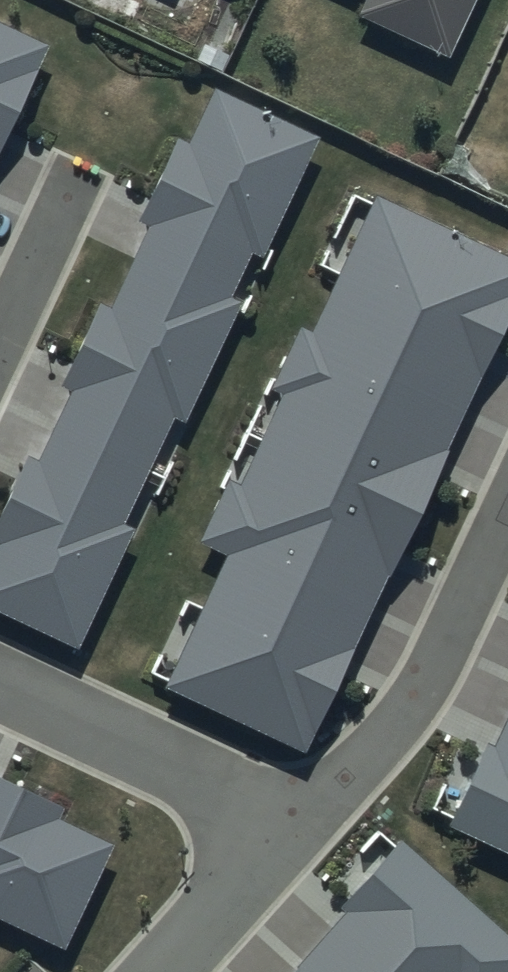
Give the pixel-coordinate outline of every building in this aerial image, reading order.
[(356,17),(445,58),(472,0),(364,0),(356,17)] [(55,68),(0,40),(0,176),(55,68)] [(59,687),(119,566),(97,555),(151,445),(166,452),(227,328),(214,322),(236,277),(261,289),(323,163),(199,102),(134,233),(148,239),(93,350),(81,339),(55,391),(68,397),(15,504),(0,496),(0,658),(59,687)] [(299,760),(507,323),(507,260),(367,193),(200,543),(224,555),(158,693),(299,760)] [(507,857),(507,725),(495,753),(489,750),(452,831),(507,857)] [(119,846),(0,789),(0,932),(62,962),(119,846)] [(400,840),(340,908),(347,915),(297,971),(507,971),(507,936),(400,840)]
